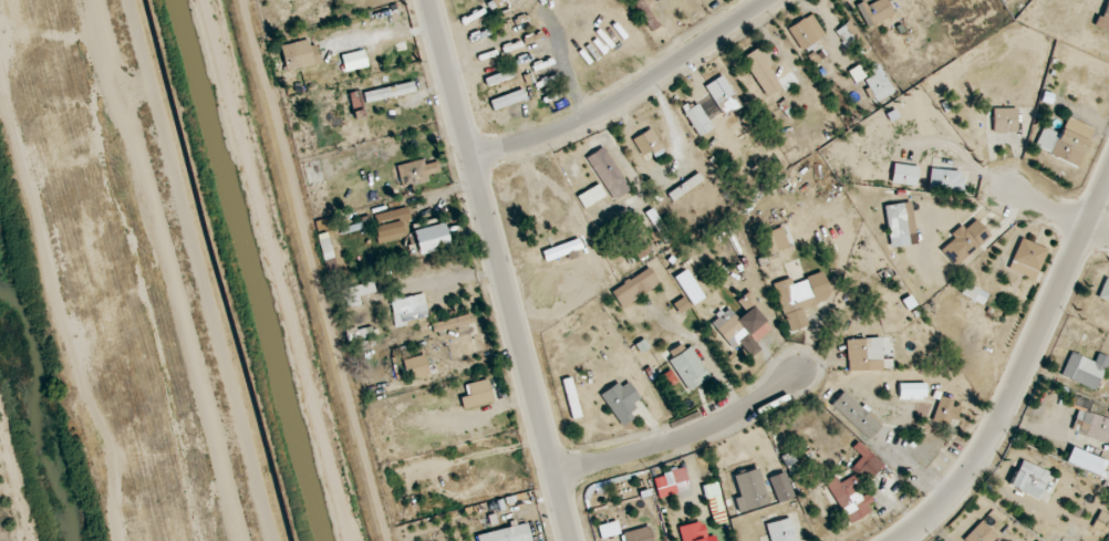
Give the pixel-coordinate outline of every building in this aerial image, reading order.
[(646,0),(631,0),(650,32),(662,26),(646,0)] [(887,0),(871,0),(858,5),(866,27),(894,17),(887,0)] [(801,51),(826,36),(813,14),(788,28),(801,51)] [(835,33),(851,51),(857,45),(864,52),(870,47),(848,21),(835,33)] [(281,47),(287,73),(316,66),(309,40),(281,47)] [(768,97),(785,85),(757,48),(741,60),(768,97)] [(343,67),(344,74),(376,66),(374,58),(343,67)] [(876,104),(895,93),(882,71),(863,82),(876,104)] [(705,87),(723,114),(741,102),(723,75),(705,87)] [(416,93),(414,82),(363,93),(365,103),(416,93)] [(490,103),(494,112),(527,98),(524,89),(490,103)] [(351,93),(352,108),(361,107),(360,93),(351,93)] [(680,109),(699,137),(713,127),(695,100),(680,109)] [(993,133),(1018,133),(1018,108),(993,108),(993,133)] [(1056,127),(1054,132),(1043,128),(1035,149),(1078,167),(1089,140),(1056,127)] [(643,159),(663,149),(652,128),(632,139),(643,159)] [(632,190),(604,146),(586,158),(614,201),(632,190)] [(929,189),(963,192),(965,172),(931,168),(929,189)] [(905,204),(885,206),(889,239),(909,237),(905,204)] [(956,268),(990,236),(972,216),(937,249),(956,268)] [(1049,250),(1022,238),(1008,269),(1034,282),(1049,250)] [(545,262),(583,253),(580,242),(543,251),(545,262)] [(655,279),(650,270),(612,293),(617,301),(655,279)] [(772,284),(783,317),(819,305),(811,281),(797,286),(794,277),(772,284)] [(710,324),(740,357),(757,342),(750,334),(768,319),(746,294),(737,301),(744,309),(736,316),(729,308),(710,324)] [(459,326),(467,359),(478,356),(470,323),(459,326)] [(847,339),(847,372),(883,371),(883,338),(847,339)] [(690,392),(711,376),(690,346),(668,363),(690,392)] [(1095,363),(1071,353),(1061,377),(1095,391),(1108,359),(1098,355),(1095,363)] [(600,396),(622,426),(638,414),(631,404),(641,397),(626,377),(600,396)] [(463,410),(494,402),(488,379),(468,385),(471,396),(460,399),(463,410)] [(899,400),(926,400),(926,384),(899,384),(899,400)] [(883,425),(845,390),(831,405),(869,440),(883,425)] [(930,422),(951,430),(962,404),(941,396),(930,422)] [(1082,407),(1071,430),(1104,445),(1108,436),(1108,420),(1082,407)] [(862,457),(854,466),(865,476),(880,458),(859,440),(852,448),(862,457)] [(1049,505),(1061,478),(1021,460),(1009,488),(1049,505)] [(664,473),(667,487),(688,481),(684,467),(664,473)] [(874,509),(851,473),(827,488),(851,524),(874,509)] [(728,523),(717,483),(703,487),(714,527),(728,523)] [(1096,514),(1096,533),(1108,533),(1108,514),(1096,514)] [(791,518),(766,525),(770,540),(798,540),(791,518)] [(964,540),(995,540),(999,537),(983,520),(963,540),(964,540)] [(528,523),(476,534),(478,540),(532,540),(528,523)] [(624,540),(654,540),(650,526),(622,534),(624,540)]
